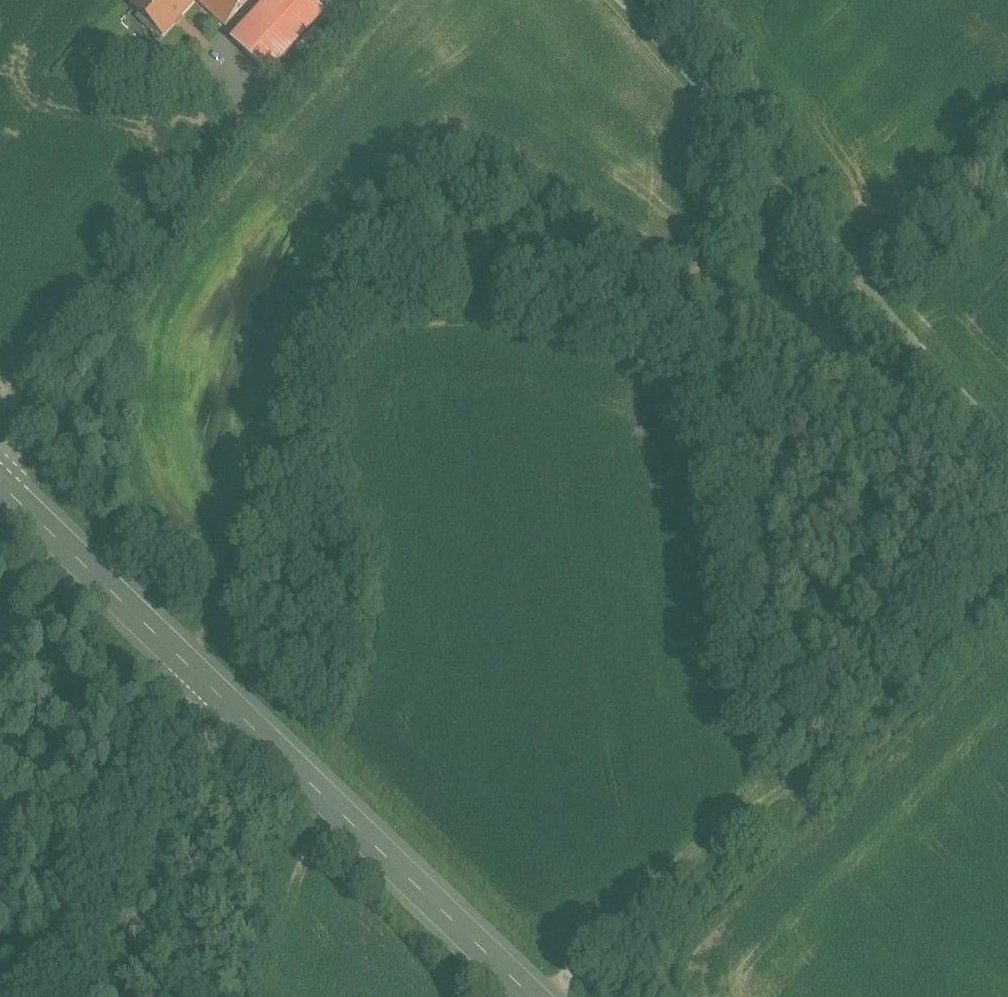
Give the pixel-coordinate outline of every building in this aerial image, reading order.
[(194,0),(140,0),(134,6),(162,34),(194,0)] [(224,26),(249,0),(197,0),(224,26)] [(307,0),(272,0),(234,40),(270,74),(324,15),(307,0)]
